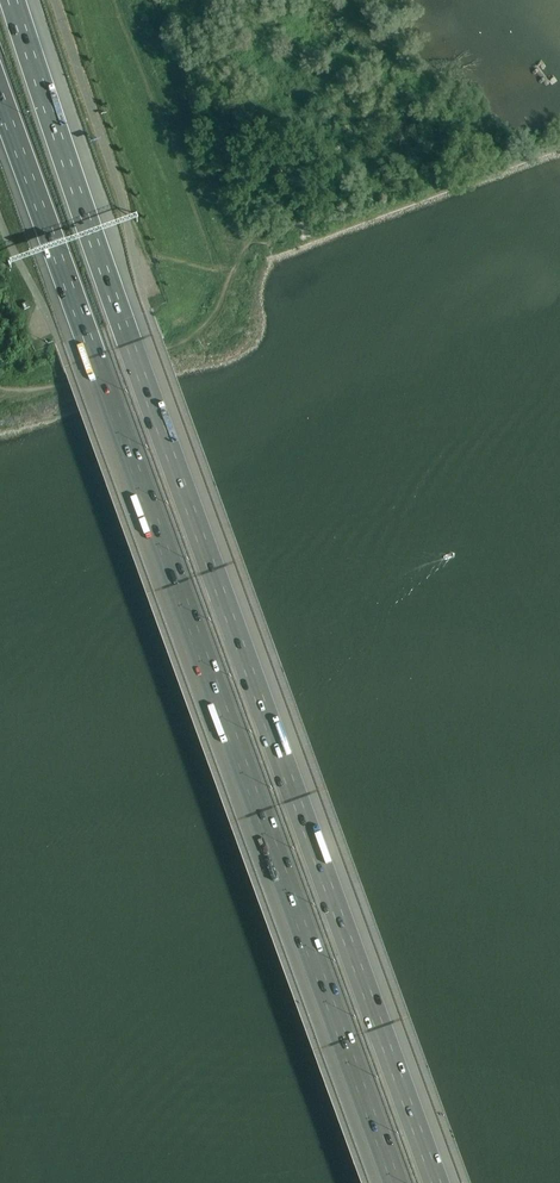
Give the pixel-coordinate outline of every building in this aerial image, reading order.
[(26,300),(20,302),(23,309),(29,307),(26,300)] [(258,818),(262,819),(301,805),(304,801),(304,797),(301,794),(297,793),(258,808),(255,811),(255,815),(258,818)]
